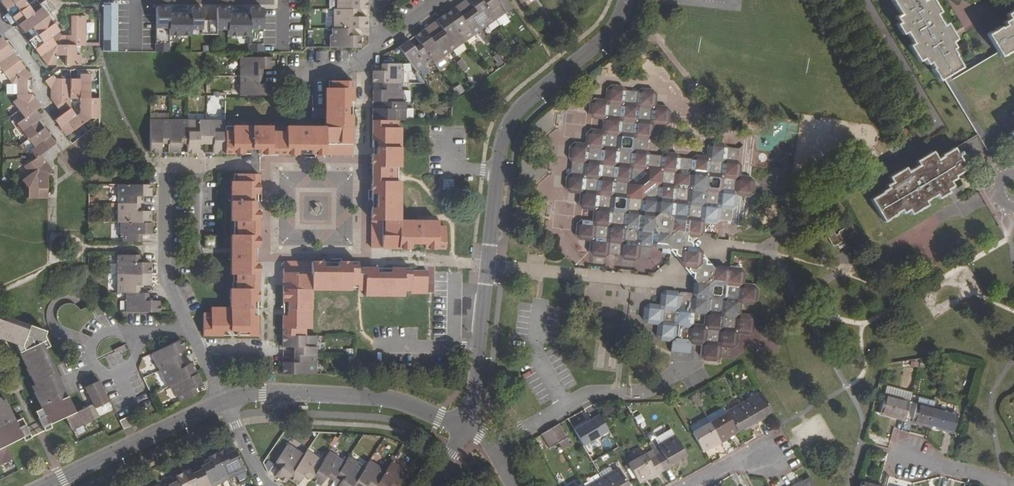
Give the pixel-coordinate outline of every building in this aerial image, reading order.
[(5,9),(8,13),(14,21),(23,33),(31,28),(37,36),(29,41),(47,66),(57,66),(57,56),(66,55),(66,65),(81,65),(81,55),(76,55),(76,46),(85,46),(86,16),(70,16),(70,35),(61,35),(59,33),(40,8),(52,0),(34,0),(27,5),(24,0),(0,0),(0,2),(5,9)] [(337,7),(334,7),(333,26),(332,26),(332,34),(330,34),(330,45),(359,46),(360,34),(350,34),(350,26),(360,27),(366,27),(366,15),(355,15),(355,7),(366,7),(366,0),(337,0),(337,7)] [(454,8),(460,17),(467,13),(472,9),(467,0),(466,0),(454,8)] [(481,0),(467,0),(472,9),(467,13),(478,31),(494,20),(481,0)] [(494,20),(502,14),(510,9),(504,0),(481,0),(494,20)] [(901,14),(896,17),(899,23),(897,24),(902,35),(907,32),(913,43),(909,46),(919,61),(923,59),(926,65),(930,63),(933,68),(932,68),(939,80),(961,67),(954,56),(955,56),(951,50),(954,48),(950,42),(956,39),(946,23),(941,26),(935,15),(939,12),(932,0),(924,0),(922,1),(921,0),(892,0),(901,14)] [(119,4),(105,4),(105,52),(119,52),(119,4)] [(171,8),(157,8),(157,52),(170,52),(170,36),(192,36),(192,30),(203,30),(203,35),(211,35),(211,21),(204,21),(204,8),(188,8),(188,15),(171,15),(171,8)] [(233,9),(218,8),(218,30),(229,30),(229,36),(251,37),(251,53),(264,53),(265,9),(251,9),(251,16),(233,15),(233,9)] [(460,17),(454,8),(444,15),(463,42),(478,31),(467,13),(460,17)] [(1000,58),(1010,52),(1011,53),(1013,51),(1013,10),(1005,15),(1007,19),(1002,22),(1004,27),(998,29),(998,28),(986,35),(996,53),(1000,58)] [(8,13),(4,16),(10,24),(14,21),(8,13)] [(502,14),(494,20),(501,29),(509,23),(502,14)] [(444,15),(435,21),(441,31),(435,35),(447,53),(463,42),(444,15)] [(435,21),(423,30),(429,40),(435,35),(441,31),(435,21)] [(423,30),(413,37),(418,44),(429,60),(437,71),(447,64),(442,56),(447,53),(435,35),(429,40),(423,30)] [(0,39),(0,67),(12,85),(17,85),(17,94),(17,98),(13,102),(18,110),(11,115),(14,120),(28,140),(33,147),(31,150),(36,158),(24,166),(30,175),(22,180),(28,189),(28,198),(48,198),(48,175),(52,172),(41,155),(56,144),(44,129),(33,112),(40,107),(32,94),(28,94),(28,79),(31,77),(14,54),(2,38),(0,39)] [(407,41),(397,48),(409,65),(414,73),(424,66),(422,64),(429,60),(418,44),(412,49),(407,41)] [(1000,58),(996,53),(994,54),(965,71),(955,78),(962,90),(971,84),(982,101),(1001,90),(991,72),(1003,65),(1000,58)] [(274,58),(241,57),(240,95),(274,96),(274,84),(263,84),(263,69),(274,69),(274,58)] [(461,61),(456,65),(463,75),(468,71),(461,61)] [(398,65),(380,65),(380,73),(371,73),(371,83),(380,84),(399,84),(401,84),(401,72),(399,72),(398,65)] [(53,76),(45,82),(51,89),(51,98),(63,114),(55,121),(66,136),(91,119),(100,119),(100,99),(91,99),(91,75),(78,75),(77,79),(56,79),(53,76)] [(297,127),(284,127),(284,132),(284,154),(297,154),(298,150),(311,150),(311,154),(316,155),(351,155),(352,115),(347,115),(347,101),(352,101),(353,81),(330,81),(330,89),(324,89),(324,127),(297,127)] [(453,88),(457,95),(465,90),(460,83),(453,88)] [(399,84),(380,84),(379,91),(371,91),(371,103),(380,103),(401,103),(401,91),(399,91),(399,84)] [(8,95),(17,94),(17,85),(12,85),(7,85),(8,95)] [(582,221),(576,226),(575,234),(579,240),(590,241),(589,252),(592,257),(604,258),(609,254),(618,255),(620,256),(623,260),(636,261),(640,258),(641,247),(652,249),(656,245),(667,246),(668,236),(674,230),(685,231),(689,236),(698,237),(703,233),(704,225),(704,222),(714,223),(719,219),(731,220),(732,208),(737,204),(738,194),(734,189),(735,179),(740,176),(740,164),(737,160),(738,149),(727,147),(724,143),(712,142),(707,146),(707,156),(696,155),(691,159),(681,158),(677,154),(667,152),(662,156),(651,155),(647,150),(648,139),(652,136),(654,125),(664,127),(669,123),(670,111),(666,106),(656,105),(657,94),(653,90),(642,88),(636,93),(627,91),(623,86),(620,86),(611,85),(606,89),(605,99),(595,98),(589,102),(588,112),(593,119),(603,120),(601,130),(592,130),(586,134),(585,144),(575,143),(569,147),(568,157),(571,162),(570,174),(566,177),(565,188),(569,192),(579,194),(578,204),(583,209),(593,210),(592,222),(582,221)] [(221,96),(209,99),(212,113),(225,109),(221,96)] [(401,103),(380,103),(379,110),(372,110),(372,121),(397,122),(404,122),(404,103),(401,103)] [(224,120),(149,119),(149,153),(159,153),(160,144),(167,144),(167,153),(178,153),(179,144),(186,144),(186,153),(198,153),(197,144),(213,145),(213,153),(224,153),(224,120)] [(244,121),(224,120),(224,153),(231,153),(244,154),(244,150),(258,149),(258,154),(276,154),(276,132),(271,132),(271,127),(243,126),(244,121)] [(397,122),(372,121),(372,142),(377,142),(377,155),(372,155),(371,174),(397,174),(397,167),(399,167),(400,128),(397,128),(397,122)] [(284,132),(276,132),(276,154),(284,154),(284,132)] [(988,155),(976,135),(942,155),(942,156),(937,160),(932,152),(917,161),(919,166),(908,172),(906,168),(889,177),(892,182),(886,186),(887,188),(881,192),(882,193),(871,200),(884,221),(895,214),(895,213),(900,210),(902,213),(908,210),(911,214),(926,206),(924,202),(935,195),(937,198),(948,192),(946,189),(952,185),(950,181),(955,178),(954,176),(988,155)] [(258,175),(234,174),(233,181),(231,181),(231,221),(233,221),(233,234),(231,234),(231,248),(253,248),(258,248),(258,209),(254,209),(254,194),(258,194),(258,191),(258,175)] [(750,176),(740,176),(735,179),(734,189),(738,194),(748,195),(753,191),(754,181),(750,176)] [(453,179),(443,179),(442,189),(453,189),(453,179)] [(397,181),(371,181),(372,190),(371,195),(376,195),(376,209),(371,209),(371,248),(411,249),(411,244),(425,244),(425,249),(445,249),(445,227),(438,227),(438,222),(399,221),(399,181),(397,181)] [(145,185),(117,185),(117,223),(121,223),(121,235),(122,235),(122,242),(141,242),(141,235),(151,235),(151,224),(151,212),(139,212),(140,197),(151,196),(151,185),(145,185)] [(832,229),(825,234),(834,247),(843,242),(845,245),(858,237),(850,224),(837,233),(838,234),(835,235),(832,229)] [(668,236),(667,246),(675,256),(688,272),(696,282),(694,293),(707,294),(708,282),(714,278),(724,279),(725,270),(715,269),(706,257),(693,241),(689,236),(685,231),(674,230),(668,236)] [(217,235),(205,235),(205,248),(217,248),(217,235)] [(139,255),(117,255),(116,274),(116,293),(125,294),(125,312),(158,312),(158,301),(147,301),(146,294),(138,293),(139,287),(150,286),(150,275),(150,263),(139,263),(139,255)] [(253,255),(231,255),(231,274),(233,274),(233,289),(231,289),(230,309),(211,308),(210,314),(204,314),(204,336),(223,336),(223,331),(237,331),(237,336),(257,337),(258,316),(253,316),(253,302),(257,302),(258,262),(253,262),(253,255)] [(323,263),(283,262),(283,302),(288,302),(288,316),(283,316),(283,337),(304,337),(304,329),(310,329),(310,290),(350,290),(350,288),(356,288),(357,269),(357,263),(341,262),(337,263),(337,267),(323,267),(323,263)] [(730,267),(725,270),(724,279),(727,284),(726,297),(721,301),(710,300),(707,294),(694,293),(690,297),(681,296),(677,291),(666,290),(661,295),(660,304),(650,303),(644,308),(643,317),(647,323),(658,324),(657,334),(662,340),(674,342),(677,339),(686,340),(689,344),(701,345),(700,355),(703,361),(714,362),(720,358),(721,347),(732,348),(738,343),(739,334),(749,335),(753,331),(754,320),(750,315),(741,313),(742,304),(752,304),(756,300),(758,289),(754,285),(744,283),(745,273),(740,268),(730,267)] [(376,269),(364,269),(364,290),(364,295),(401,295),(402,290),(410,291),(410,293),(421,293),(427,293),(427,276),(415,276),(415,272),(410,272),(410,269),(391,269),(390,274),(377,274),(376,269)] [(4,320),(0,319),(0,338),(14,343),(34,384),(37,390),(33,393),(37,401),(61,389),(53,373),(56,371),(55,368),(45,349),(42,343),(46,341),(44,337),(46,331),(6,317),(4,320)] [(304,337),(283,337),(283,348),(294,348),(294,363),(282,363),(282,373),(316,373),(316,337),(304,337)] [(180,340),(151,354),(167,388),(170,387),(174,397),(176,396),(180,402),(197,394),(194,388),(201,384),(197,373),(192,363),(184,367),(177,353),(185,350),(180,340)] [(617,345),(598,343),(596,367),(615,370),(617,345)] [(64,394),(39,406),(40,409),(44,415),(39,418),(44,428),(50,424),(66,417),(73,430),(100,417),(95,408),(109,402),(96,374),(83,381),(93,404),(75,412),(69,398),(66,399),(64,394)] [(908,403),(910,395),(886,388),(879,414),(903,421),(908,403)] [(61,389),(37,401),(39,406),(64,394),(61,389)] [(761,394),(743,404),(754,424),(763,419),(762,417),(771,412),(761,394)] [(932,409),(934,402),(917,397),(915,405),(932,409)] [(12,413),(8,405),(4,406),(1,400),(0,398),(0,419),(12,413)] [(932,409),(908,403),(903,419),(911,421),(910,423),(927,427),(932,409)] [(743,404),(726,413),(736,432),(744,427),(745,429),(754,424),(743,404)] [(708,424),(725,414),(722,408),(705,417),(708,424)] [(40,409),(35,411),(39,418),(44,415),(40,409)] [(957,416),(932,409),(927,427),(952,434),(957,416)] [(0,419),(0,424),(14,418),(12,413),(0,419)] [(725,414),(708,424),(720,443),(728,438),(727,437),(736,432),(726,413),(725,414)] [(128,416),(120,420),(124,429),(133,425),(128,416)] [(691,433),(708,424),(705,417),(688,427),(691,433)] [(13,458),(7,445),(23,437),(30,434),(25,424),(19,427),(15,421),(14,418),(0,424),(0,464),(13,458)] [(22,418),(15,421),(19,427),(25,424),(22,418)] [(573,430),(583,446),(602,435),(592,419),(573,430)] [(571,445),(558,424),(550,428),(558,443),(562,450),(571,445)] [(708,424),(691,433),(701,451),(709,447),(710,449),(720,443),(708,424)] [(558,443),(550,428),(541,433),(550,448),(558,443)] [(660,451),(654,455),(663,471),(678,462),(677,460),(685,455),(675,437),(658,447),(660,451)] [(288,444),(276,462),(282,466),(276,476),(286,483),(289,478),(298,484),(304,475),(311,479),(321,485),(327,476),(333,480),(337,475),(344,479),(340,485),(339,485),(366,485),(368,484),(371,485),(389,485),(390,485),(398,485),(408,471),(392,461),(386,470),(370,460),(366,467),(349,456),(345,462),(329,451),(323,461),(307,451),(305,454),(288,444)] [(222,483),(222,482),(235,476),(246,471),(236,449),(226,454),(224,450),(216,454),(208,458),(210,462),(201,467),(202,468),(192,472),(190,468),(183,472),(175,476),(178,480),(168,485),(216,485),(222,483)] [(645,454),(627,464),(637,482),(646,478),(647,479),(663,471),(654,455),(647,459),(645,454)] [(602,479),(606,485),(627,485),(618,470),(602,479)] [(344,479),(337,475),(333,480),(340,485),(344,479)]
